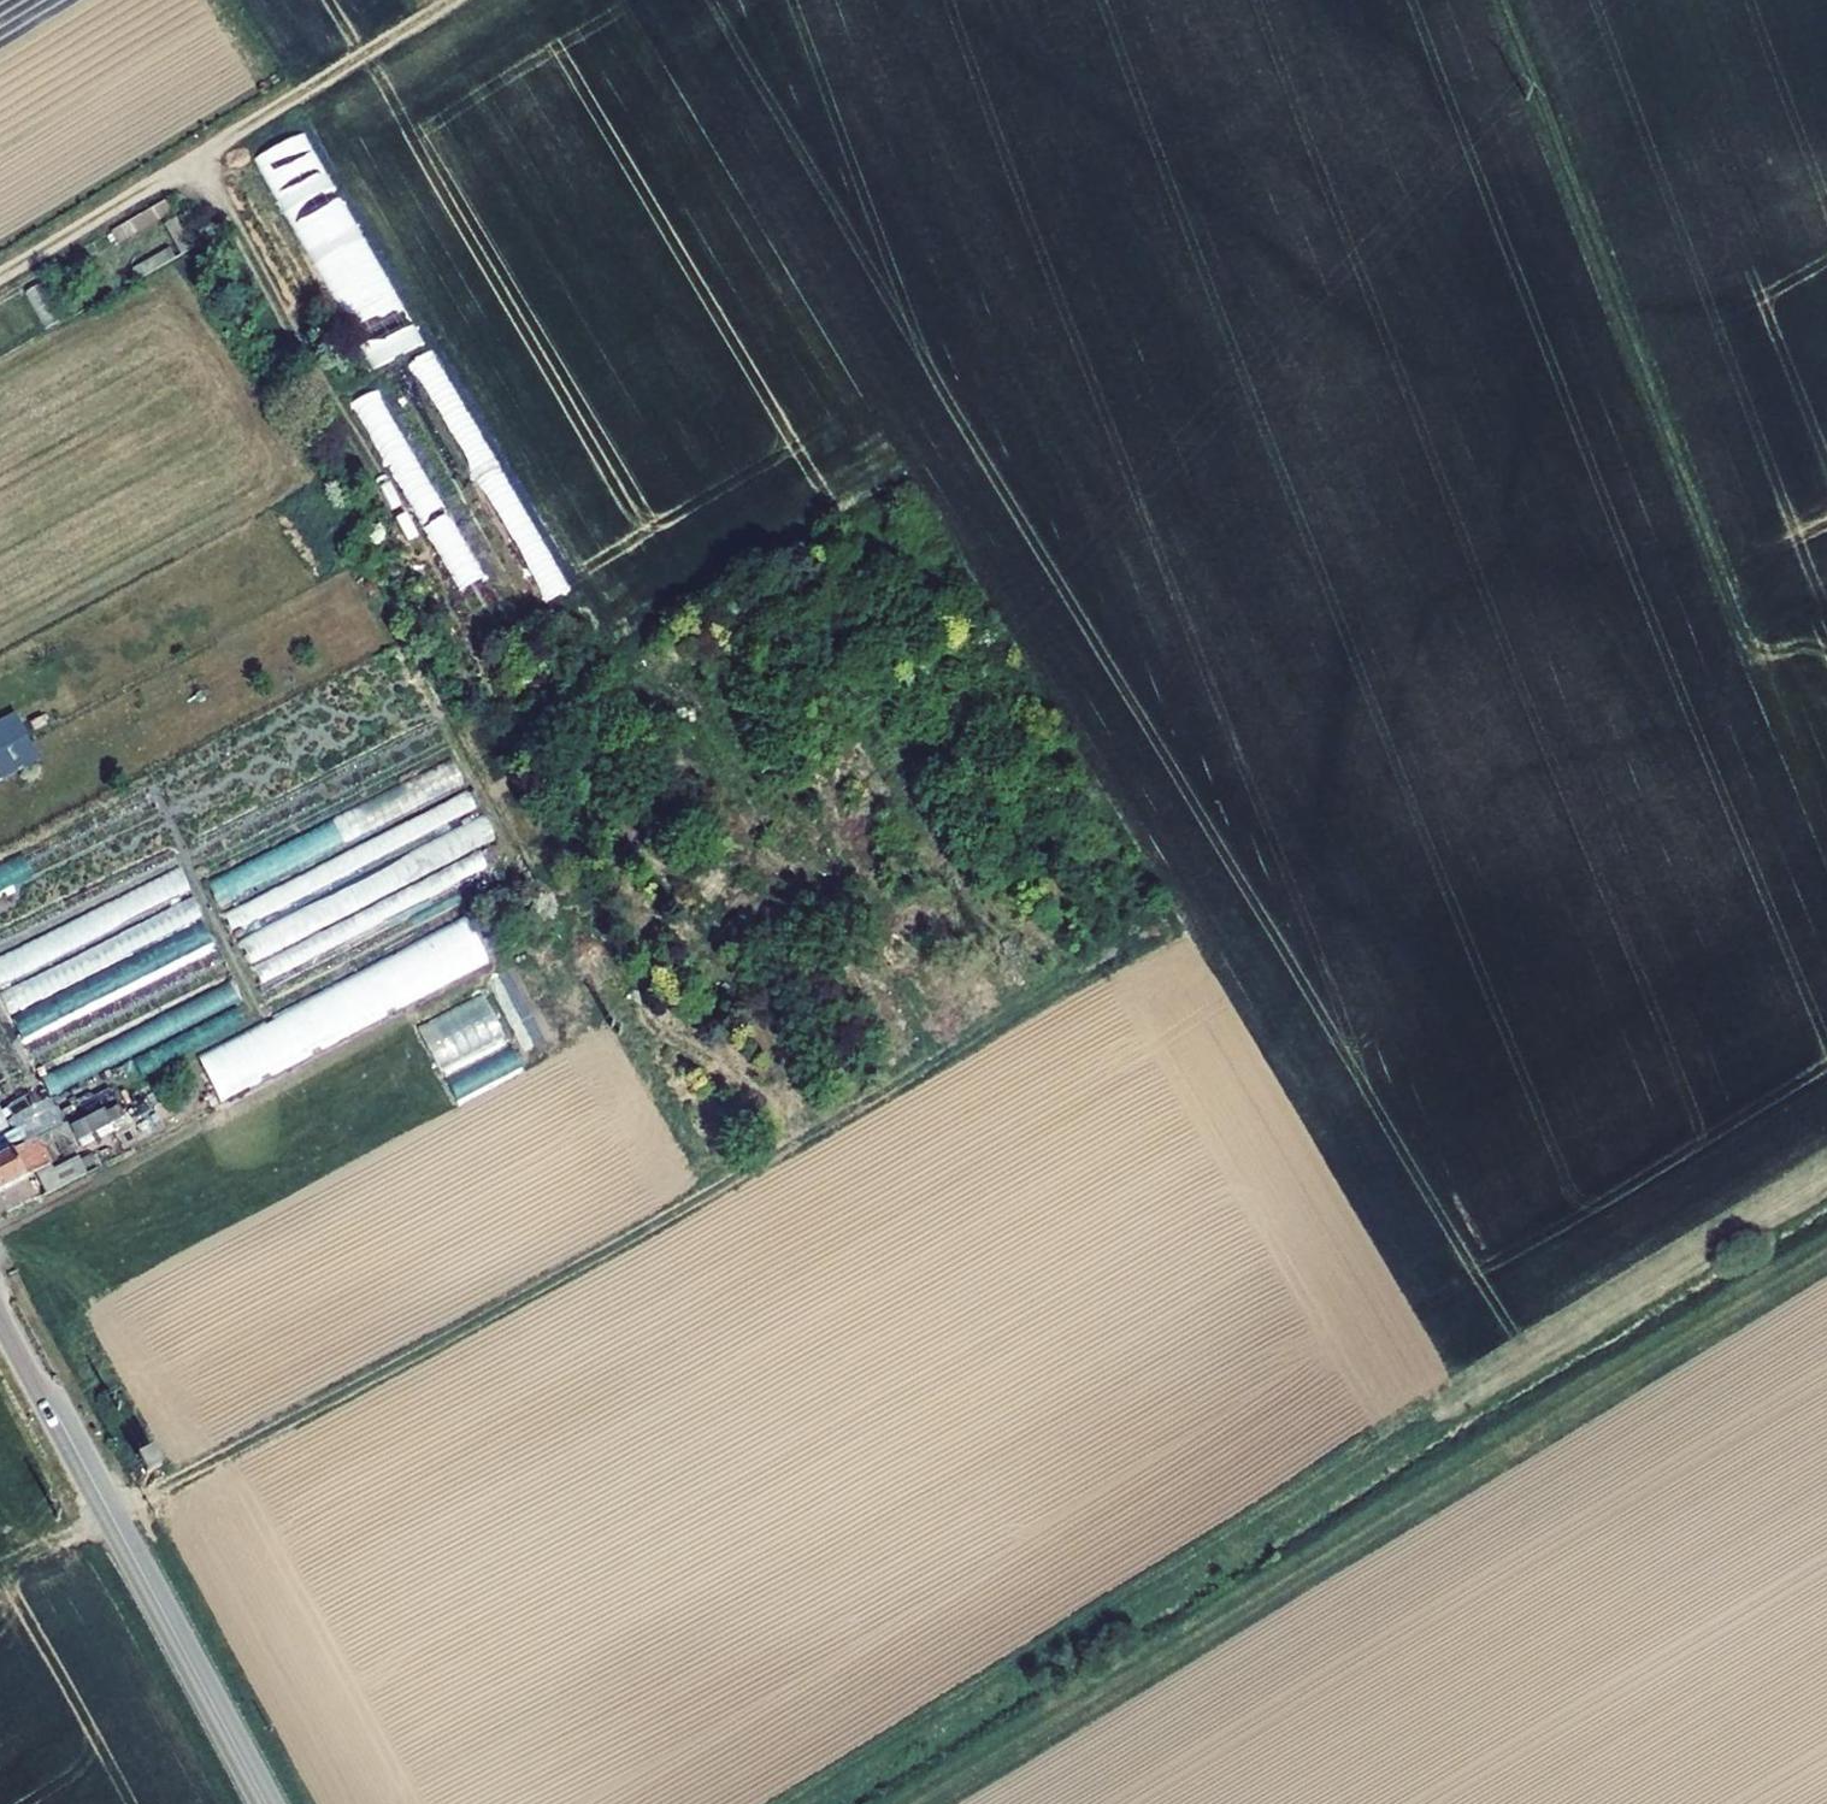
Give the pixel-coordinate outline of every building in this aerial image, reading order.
[(311,131),(257,158),(354,348),(380,334),(393,359),(420,345),(311,131)] [(26,740),(15,718),(0,726),(0,754),(26,740)] [(0,754),(0,781),(38,761),(26,740),(0,754)] [(394,797),(207,882),(217,904),(404,819),(394,797)] [(257,980),(484,883),(470,850),(490,842),(472,800),(222,907),(235,937),(238,935),(257,980)] [(32,1074),(38,1071),(47,1093),(133,1059),(139,1073),(248,1030),(227,979),(225,980),(185,881),(0,955),(0,995),(32,1074)] [(194,1057),(216,1101),(487,966),(464,922),(194,1057)] [(16,1076),(0,1043),(0,1083),(16,1076)] [(68,1131),(76,1150),(114,1133),(105,1114),(68,1131)] [(0,1160),(0,1186),(39,1165),(54,1157),(44,1138),(0,1160)] [(83,1153),(59,1167),(66,1181),(91,1168),(83,1153)] [(54,1157),(39,1165),(45,1175),(59,1167),(54,1157)] [(59,1167),(45,1175),(53,1189),(66,1181),(59,1167)]
